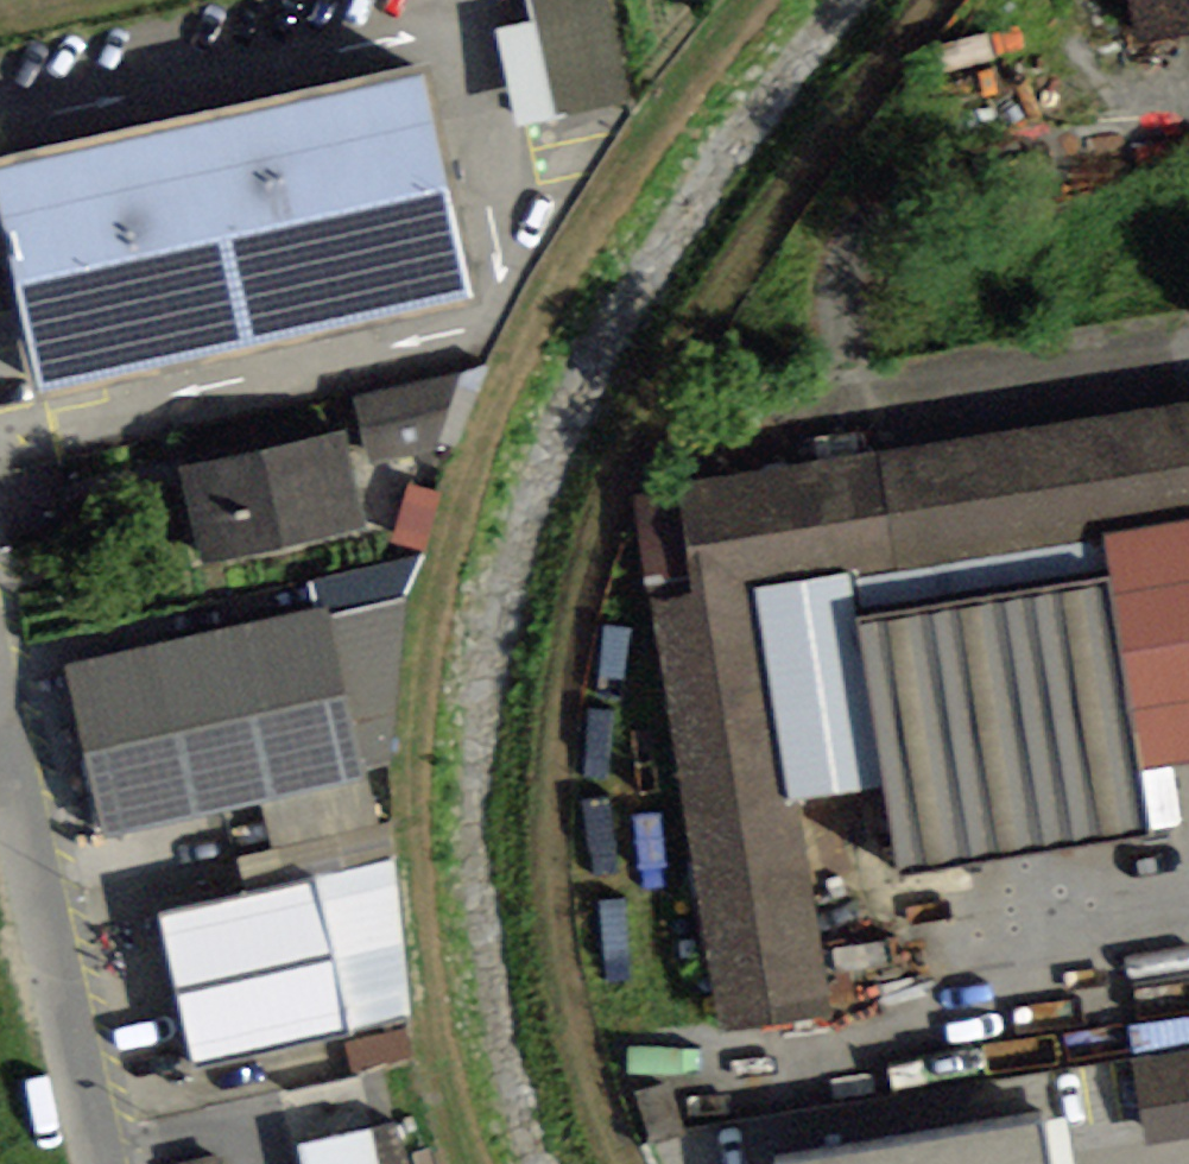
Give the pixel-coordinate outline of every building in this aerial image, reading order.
[(509,15),(515,113),(653,105),(649,43),(620,45),(617,0),(536,0),(537,13),(509,15)] [(1136,47),(1188,37),(1188,0),(1127,0),(1136,47)] [(41,392),(473,298),(425,80),(0,172),(0,203),(41,392)] [(457,450),(488,368),(357,398),(372,466),(457,450)] [(727,1034),(837,1017),(802,799),(793,800),(760,593),(855,577),(1104,538),(1188,525),(1188,409),(641,496),(727,1034)] [(182,468),(201,562),(365,528),(345,431),(182,468)] [(393,539),(426,549),(442,492),(409,482),(393,539)] [(1188,765),(1188,525),(1104,538),(1140,773),(1188,765)] [(890,788),(905,876),(1150,838),(1140,773),(1104,538),(855,577),(890,788)] [(425,558),(310,582),(316,609),(329,607),(331,617),(404,599),(425,558)] [(802,799),(890,788),(855,577),(760,593),(793,800),(802,799)] [(365,770),(392,765),(404,599),(331,617),(365,770)] [(316,609),(65,665),(104,838),(262,803),(367,780),(365,770),(331,617),(329,607),(316,609)] [(272,848),(377,825),(367,780),(262,803),(272,848)] [(272,848),(240,858),(248,894),(310,881),(394,864),(389,822),(377,825),(272,848)] [(342,1030),(412,1016),(394,864),(310,881),(342,1030)] [(248,894),(158,914),(191,1063),(342,1030),(310,881),(248,894)] [(414,1054),(407,1028),(347,1045),(354,1070),(414,1054)] [(1150,1147),(1188,1140),(1188,1056),(1136,1065),(1150,1147)] [(776,1162),(776,1163),(1049,1163),(1041,1117),(776,1162)] [(370,1129),(296,1145),(300,1163),(378,1163),(370,1129)]
